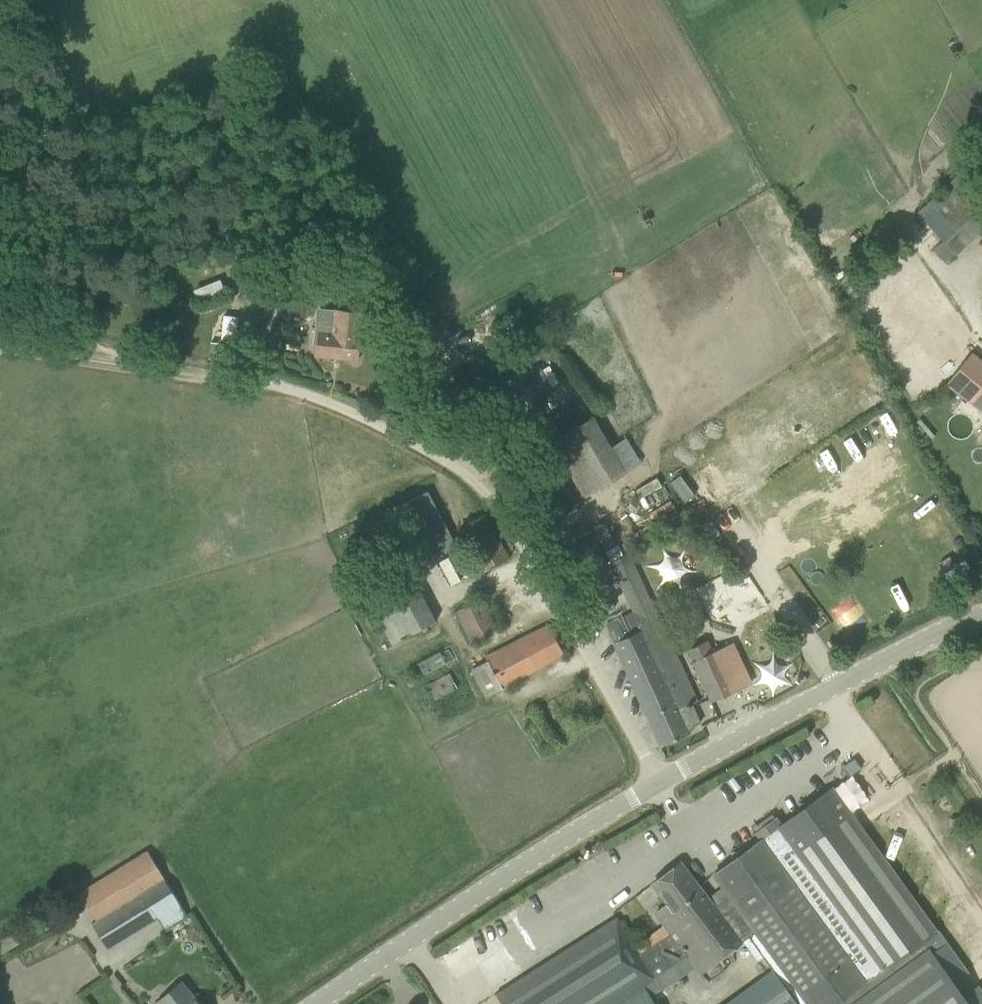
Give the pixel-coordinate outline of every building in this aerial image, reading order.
[(981,194),(981,186),(970,174),(924,219),(939,235),(981,194)] [(199,300),(224,289),(220,279),(195,290),(199,300)] [(316,356),(357,360),(358,347),(363,347),(366,312),(334,309),(333,320),(315,318),(313,344),(317,345),(316,356)] [(551,389),(534,360),(547,353),(539,339),(492,367),(517,409),(551,389)] [(981,413),(981,361),(970,352),(946,384),(981,413)] [(551,442),(584,497),(626,472),(593,417),(551,442)] [(638,488),(654,517),(674,506),(659,477),(638,488)] [(451,540),(424,486),(403,497),(429,551),(451,540)] [(624,508),(590,511),(591,527),(626,524),(624,508)] [(457,530),(481,573),(509,558),(484,515),(457,530)] [(568,550),(587,594),(614,582),(594,539),(568,550)] [(618,544),(605,550),(610,561),(623,555),(618,544)] [(736,599),(726,578),(700,591),(710,612),(736,599)] [(437,621),(418,580),(371,602),(390,643),(437,621)] [(454,610),(472,641),(496,628),(491,619),(500,615),(495,606),(486,611),(478,597),(454,610)] [(679,709),(696,702),(688,683),(652,604),(634,613),(607,625),(661,745),(689,732),(679,709)] [(486,661),(471,668),(483,694),(563,654),(549,624),(484,656),(486,661)] [(707,642),(687,651),(692,662),(711,702),(736,691),(718,650),(712,653),(707,642)] [(425,685),(433,699),(456,687),(448,673),(425,685)] [(495,994),(501,1003),(620,1003),(645,988),(654,982),(653,980),(675,966),(688,958),(697,971),(699,974),(748,938),(771,970),(724,1003),(969,1003),(926,944),(938,935),(850,815),(831,788),(779,826),(773,819),(756,832),(760,837),(755,840),(757,843),(748,849),(713,874),(729,895),(714,907),(680,862),(652,884),(667,903),(655,913),(670,933),(639,953),(616,917),(495,994)] [(91,923),(107,948),(179,902),(148,852),(79,894),(96,921),(91,923)] [(195,999),(181,982),(154,1003),(155,1003),(200,1003),(195,999)] [(620,1003),(656,1003),(645,988),(620,1003)]
